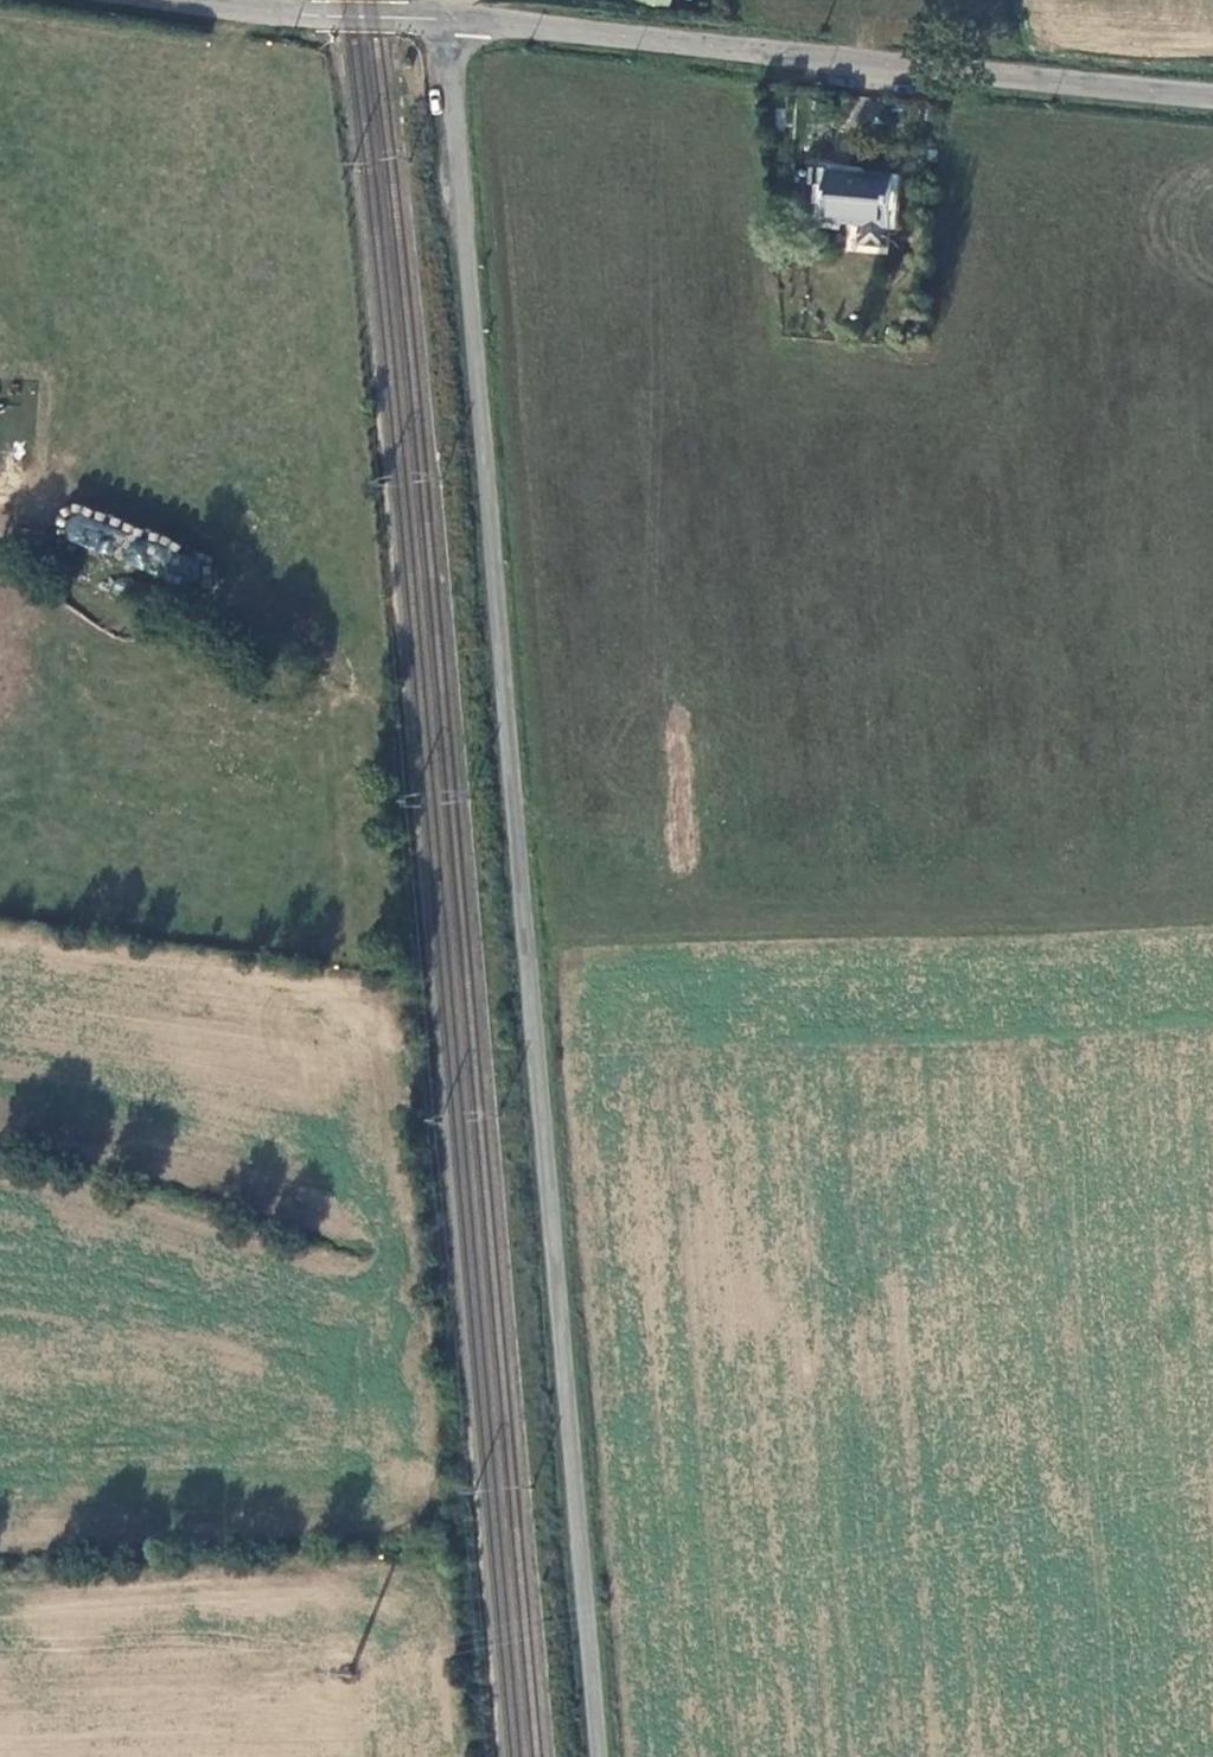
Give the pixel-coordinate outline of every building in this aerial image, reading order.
[(830,167),(826,214),(890,220),(894,172),(830,167)] [(77,513),(67,540),(184,585),(196,555),(150,537),(143,555),(123,547),(128,533),(77,513)]
